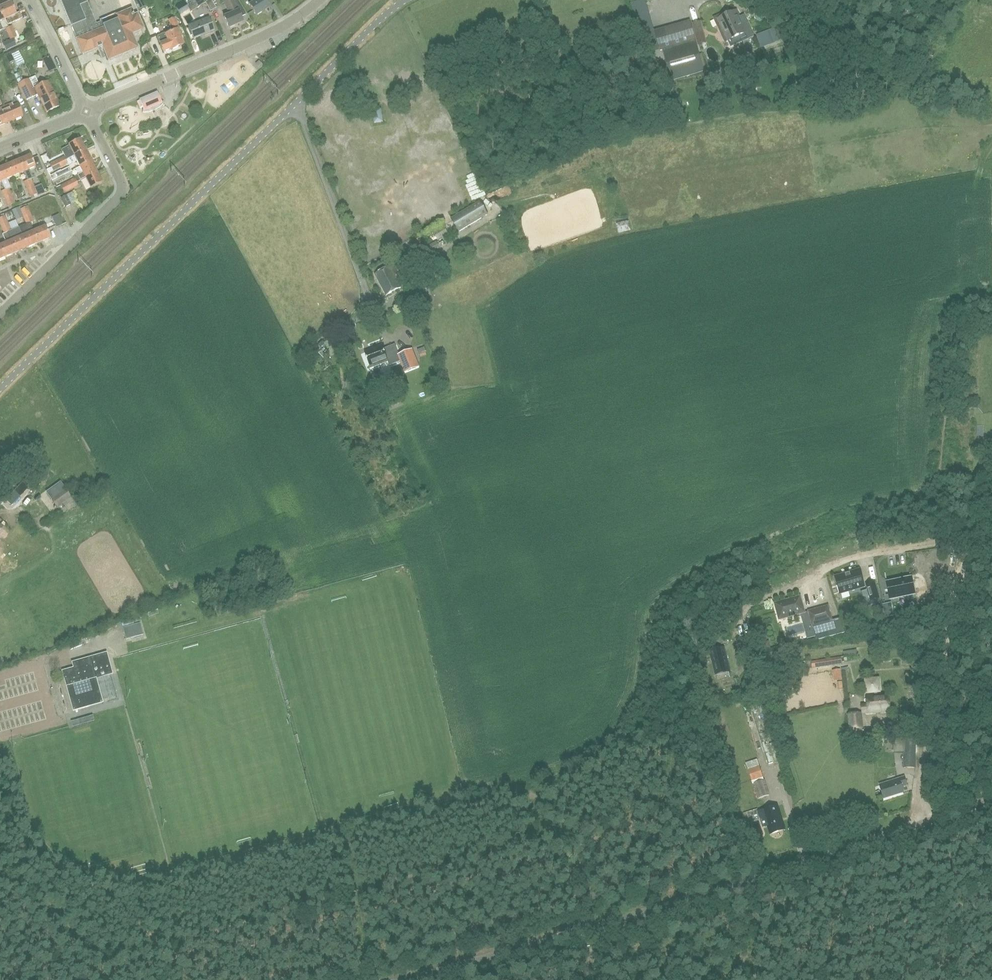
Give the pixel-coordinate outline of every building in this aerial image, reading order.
[(108,60),(137,48),(131,34),(143,29),(137,14),(134,15),(131,9),(96,23),(87,0),(60,0),(71,26),(76,38),(76,39),(82,54),(102,46),(108,60)] [(196,9),(205,3),(203,0),(190,0),(196,9)] [(212,0),(208,0),(205,2),(211,11),(216,8),(212,0)] [(240,17),(246,15),(237,0),(222,0),(229,15),(224,17),(228,28),(242,22),(240,17)] [(249,5),(256,15),(269,7),(264,0),(248,0),(247,1),(249,5)] [(8,27),(9,27),(8,25),(22,18),(20,12),(16,13),(11,2),(0,7),(0,8),(8,27)] [(0,8),(0,30),(8,26),(0,8)] [(750,30),(747,23),(744,15),(739,18),(738,17),(729,21),(726,15),(718,19),(730,45),(741,40),(740,39),(747,36),(746,33),(746,32),(750,30)] [(165,34),(157,37),(164,52),(171,49),(171,50),(183,45),(180,37),(183,36),(175,17),(168,20),(172,29),(164,33),(165,34)] [(208,18),(188,26),(193,39),(204,34),(204,36),(214,31),(208,18)] [(700,21),(693,23),(696,34),(703,32),(700,21)] [(667,31),(655,35),(660,50),(672,47),(695,40),(690,24),(667,31)] [(12,26),(6,29),(8,34),(11,32),(11,33),(14,32),(16,37),(17,36),(12,26)] [(13,38),(16,37),(14,32),(11,33),(11,32),(8,34),(6,29),(5,29),(10,39),(13,38)] [(761,48),(779,40),(775,31),(757,38),(761,48)] [(16,44),(13,38),(10,39),(8,40),(11,47),(16,44)] [(55,66),(53,64),(52,64),(45,68),(48,73),(56,69),(55,66)] [(32,87),(36,96),(38,95),(47,112),(59,106),(50,87),(48,81),(39,85),(35,76),(29,79),(32,87)] [(36,96),(29,79),(18,83),(25,101),(36,96)] [(888,96),(887,84),(873,84),(873,96),(888,96)] [(139,100),(143,109),(143,112),(144,112),(146,112),(148,112),(150,111),(151,111),(152,111),(156,109),(157,108),(158,108),(159,107),(160,106),(162,104),(163,103),(161,101),(157,93),(139,100)] [(12,103),(4,106),(10,121),(23,116),(18,104),(13,106),(12,103)] [(10,121),(4,106),(0,108),(0,125),(10,121)] [(383,122),(382,109),(372,110),(374,123),(383,122)] [(74,156),(85,150),(80,139),(68,145),(74,156)] [(167,145),(162,149),(165,154),(171,149),(167,145)] [(51,163),(49,164),(51,168),(46,170),(48,173),(49,173),(53,171),(68,164),(68,165),(77,161),(79,167),(91,161),(85,150),(74,156),(66,160),(68,163),(60,167),(57,160),(51,163)] [(30,155),(19,160),(24,172),(23,172),(27,180),(24,182),(27,189),(34,186),(31,179),(33,178),(30,169),(35,167),(37,170),(43,168),(38,156),(32,159),(30,155)] [(64,156),(57,160),(60,167),(68,163),(66,160),(64,156)] [(19,160),(8,165),(13,176),(23,172),(24,172),(19,160)] [(91,161),(79,167),(82,172),(73,177),(73,178),(56,187),(58,192),(62,189),(64,193),(72,189),(68,182),(75,178),(77,182),(85,178),(96,172),(91,161)] [(0,168),(0,178),(1,181),(5,189),(9,188),(11,188),(7,179),(13,176),(8,165),(0,168)] [(464,171),(467,178),(480,172),(477,165),(464,171)] [(52,181),(71,171),(69,166),(61,171),(60,170),(50,176),(52,181)] [(72,171),(71,171),(52,181),(53,184),(73,175),(71,171),(72,171)] [(96,172),(85,178),(90,189),(102,183),(96,172)] [(79,185),(77,182),(75,178),(68,182),(72,189),(79,185)] [(27,189),(24,182),(23,182),(30,197),(37,194),(34,186),(27,189)] [(9,188),(5,189),(5,190),(1,191),(4,199),(12,195),(9,188)] [(12,195),(4,199),(7,207),(15,203),(12,195)] [(66,195),(60,198),(65,207),(71,204),(66,195)] [(480,202),(452,219),(459,231),(487,215),(480,202)] [(23,217),(31,214),(27,206),(20,209),(23,217)] [(34,221),(31,214),(23,217),(26,224),(27,224),(30,223),(34,221)] [(63,225),(59,214),(52,217),(56,228),(63,225)] [(8,223),(5,216),(0,218),(0,224),(1,226),(8,223)] [(8,223),(1,226),(4,233),(4,234),(8,232),(16,252),(27,248),(22,236),(17,238),(13,230),(11,231),(8,223)] [(27,224),(26,224),(19,227),(22,236),(27,248),(39,243),(34,231),(30,223),(27,224)] [(451,239),(443,225),(427,235),(429,239),(432,237),(433,239),(436,237),(438,239),(445,235),(448,240),(451,239)] [(34,231),(39,243),(50,238),(45,226),(34,231)] [(6,243),(0,245),(5,257),(16,252),(8,232),(4,234),(4,233),(2,234),(6,243)] [(439,246),(436,241),(424,248),(427,253),(439,246)] [(390,266),(375,274),(386,295),(401,287),(394,275),(399,273),(413,266),(408,256),(394,264),(390,266)] [(394,345),(384,349),(382,345),(364,352),(371,368),(389,361),(386,355),(392,353),(395,363),(400,361),(405,373),(420,367),(412,349),(398,355),(394,345)] [(29,486),(23,481),(9,496),(16,501),(29,486)] [(49,494),(57,508),(66,502),(68,505),(74,501),(65,486),(63,488),(62,484),(49,494)] [(10,526),(0,517),(0,537),(10,526)] [(863,536),(850,536),(851,545),(863,544),(863,536)] [(864,586),(859,570),(835,577),(840,593),(864,586)] [(913,593),(911,581),(903,583),(902,579),(890,582),(891,586),(886,587),(889,599),(913,593)] [(871,601),(879,598),(874,583),(867,585),(871,601)] [(774,603),(779,621),(805,613),(801,595),(774,603)] [(883,605),(886,616),(892,615),(890,604),(883,605)] [(833,621),(828,605),(807,611),(812,627),(833,621)] [(841,619),(833,621),(812,627),(815,640),(845,632),(841,619)] [(126,639),(143,634),(140,623),(122,628),(126,639)] [(720,650),(710,652),(712,664),(714,675),(720,675),(726,674),(725,665),(724,656),(721,656),(720,650)] [(73,710),(102,702),(95,677),(111,673),(106,653),(72,662),(74,668),(63,671),(67,687),(73,710)] [(841,656),(805,661),(806,669),(842,664),(841,656)] [(842,680),(840,669),(832,670),(834,681),(842,680)] [(868,713),(889,711),(887,695),(877,696),(876,691),(878,691),(877,679),(865,680),(867,692),(874,691),(874,696),(866,697),(867,705),(861,705),(862,713),(868,712),(868,713)] [(727,684),(717,686),(719,696),(742,690),(740,685),(728,688),(727,684)] [(94,704),(84,707),(87,717),(97,714),(94,704)] [(863,728),(862,713),(847,714),(849,730),(850,730),(850,734),(862,733),(862,729),(863,728)] [(893,753),(903,753),(903,769),(915,769),(915,737),(893,737),(893,753)] [(764,780),(757,759),(745,763),(752,784),(754,784),(759,799),(770,795),(765,780),(764,780)] [(905,777),(899,779),(879,785),(883,798),(903,792),(902,787),(908,785),(905,777)] [(784,829),(777,805),(762,810),(765,817),(760,818),(762,827),(767,826),(770,834),(784,829)]
